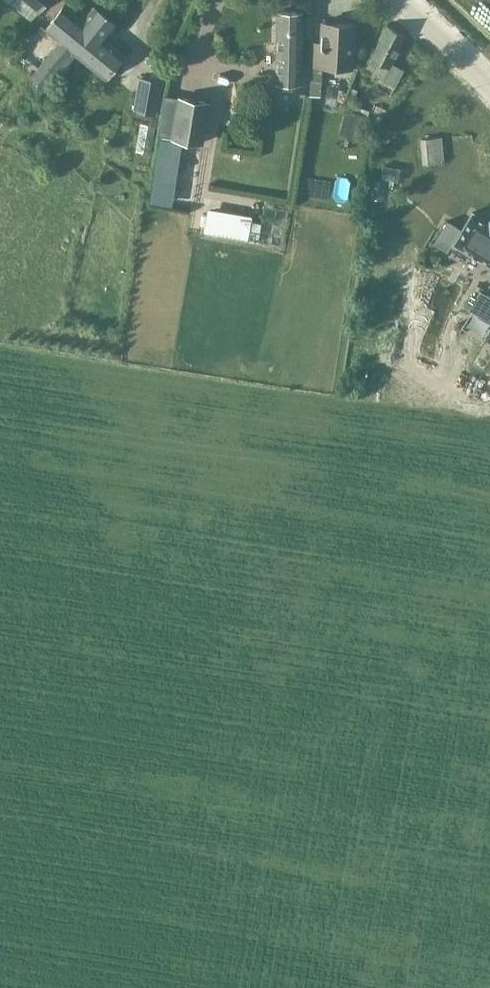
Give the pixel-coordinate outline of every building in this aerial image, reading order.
[(44,13),(54,0),(28,0),(44,13)] [(59,75),(75,55),(74,54),(105,16),(93,6),(82,20),(64,5),(44,29),(58,41),(29,77),(44,89),(56,73),(59,75)] [(303,84),(302,73),(301,11),(278,12),(279,84),(298,84),(303,84)] [(117,26),(105,16),(74,54),(75,55),(104,79),(124,55),(105,40),(117,26)] [(351,67),(354,24),(323,21),(322,41),(314,41),(313,64),(351,67)] [(390,87),(400,69),(389,62),(405,36),(387,25),(361,70),(390,87)] [(318,74),(318,97),(342,96),(342,74),(318,74)] [(155,115),(161,81),(141,78),(135,111),(155,115)] [(209,103),(178,98),(172,138),(202,143),(209,103)] [(427,165),(445,163),(442,138),(424,140),(427,165)] [(341,188),(355,191),(358,180),(343,177),(341,188)] [(472,212),(461,230),(459,229),(459,228),(447,220),(434,242),(446,249),(452,240),(455,241),(454,243),(472,254),(471,256),(474,258),(475,256),(489,265),(489,218),(487,221),(472,212)] [(257,215),(254,235),(266,237),(270,217),(257,215)]
